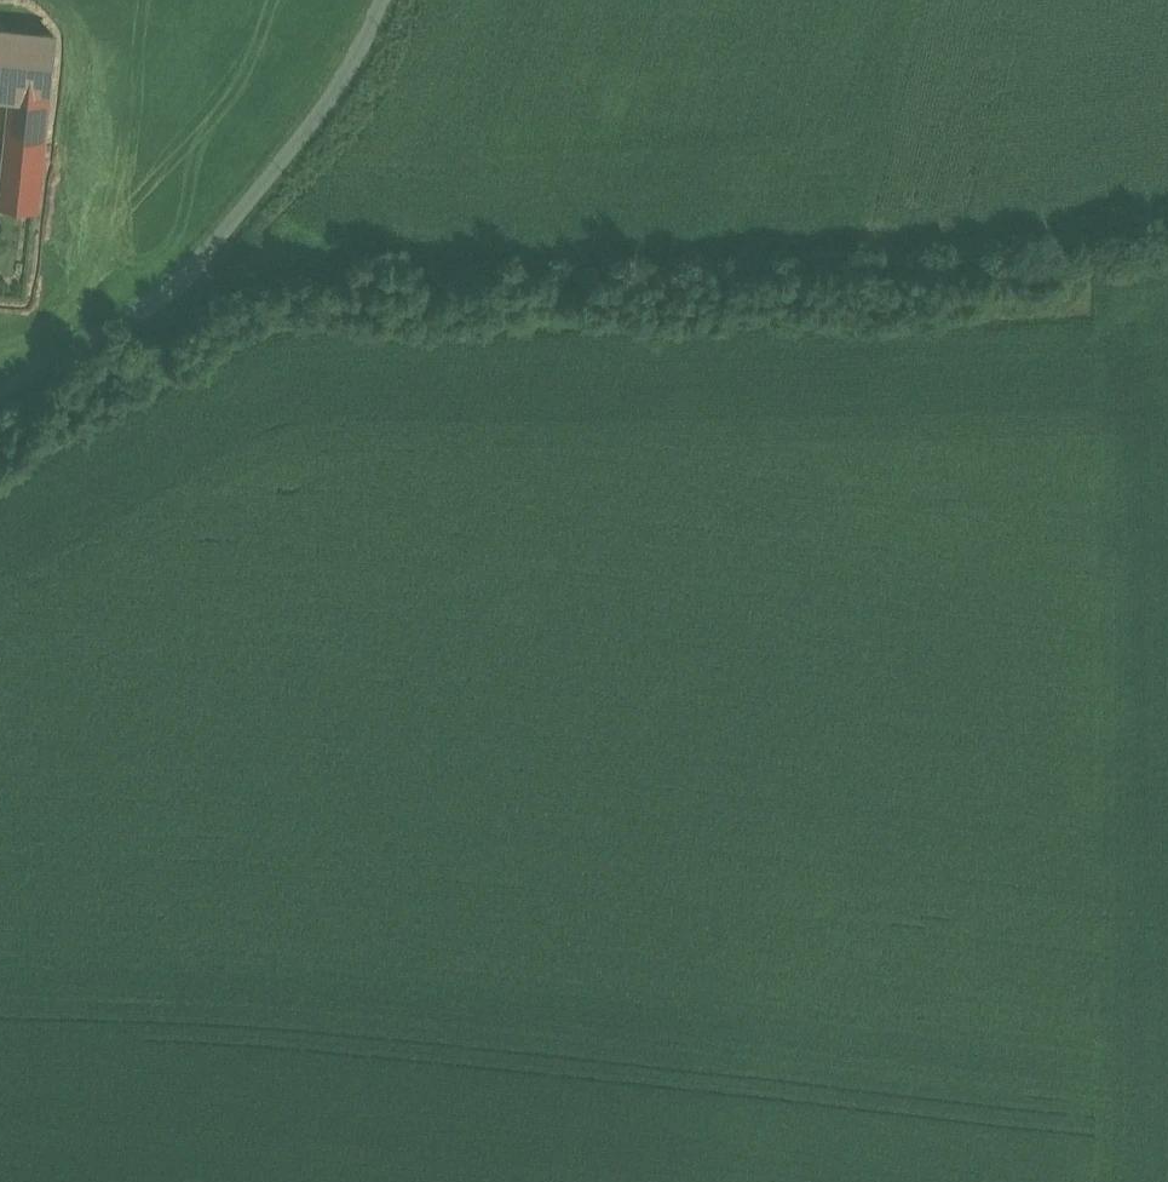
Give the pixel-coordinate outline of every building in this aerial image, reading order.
[(0,32),(0,83),(15,84),(3,204),(38,208),(55,38),(0,32)]
